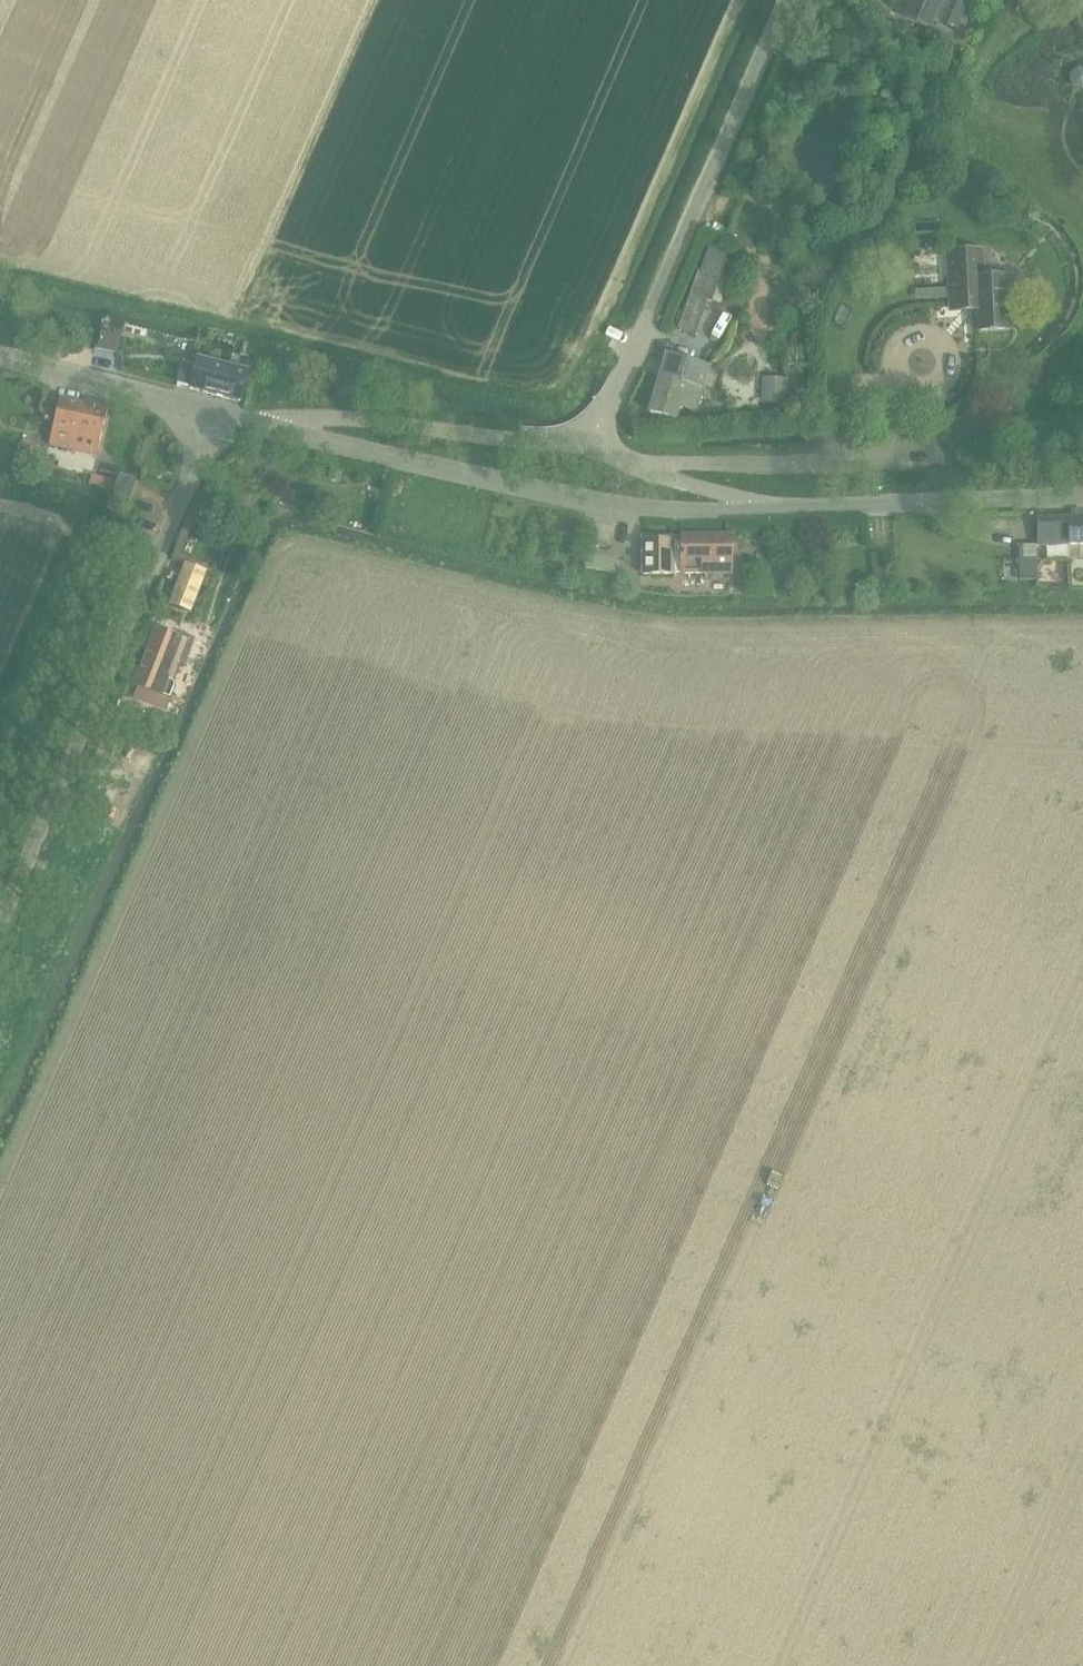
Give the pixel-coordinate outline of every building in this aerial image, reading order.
[(903,17),(927,28),(940,0),(911,0),(903,17)] [(696,335),(707,301),(721,305),(730,276),(722,273),(729,250),(709,243),(700,270),(698,269),(690,294),(689,294),(678,329),(696,335)] [(984,250),(946,251),(949,312),(971,311),(972,333),(981,332),(1014,331),(1013,311),(1015,311),(1013,275),(985,276),(984,250)] [(947,289),(923,290),(924,300),(947,298),(947,289)] [(101,331),(97,350),(118,355),(122,336),(101,331)] [(650,412),(676,420),(679,408),(695,413),(709,368),(667,355),(650,412)] [(185,364),(179,385),(192,388),(239,400),(247,371),(199,359),(187,356),(185,364)] [(773,379),(772,403),(787,404),(788,379),(773,379)] [(61,398),(52,436),(50,446),(97,456),(109,404),(82,398),(81,403),(61,398)] [(43,414),(41,421),(50,423),(52,416),(43,414)] [(331,470),(329,480),(340,483),(343,473),(331,470)] [(115,491),(114,494),(131,499),(137,479),(120,474),(118,481),(115,491)] [(108,478),(105,488),(115,491),(118,481),(108,478)] [(1039,545),(1068,544),(1068,545),(1082,545),(1082,516),(1038,518),(1039,545)] [(645,574),(685,573),(731,573),(731,536),(685,536),(685,540),(676,540),(676,538),(645,538),(645,574)] [(1038,580),(1036,545),(1017,546),(1019,581),(1038,580)] [(185,564),(169,604),(191,613),(207,573),(185,564)] [(134,685),(171,698),(176,684),(176,683),(175,682),(174,681),(173,681),(180,660),(186,662),(194,638),(181,633),(179,638),(154,629),(134,685)] [(138,688),(133,700),(155,707),(159,695),(138,688)]
